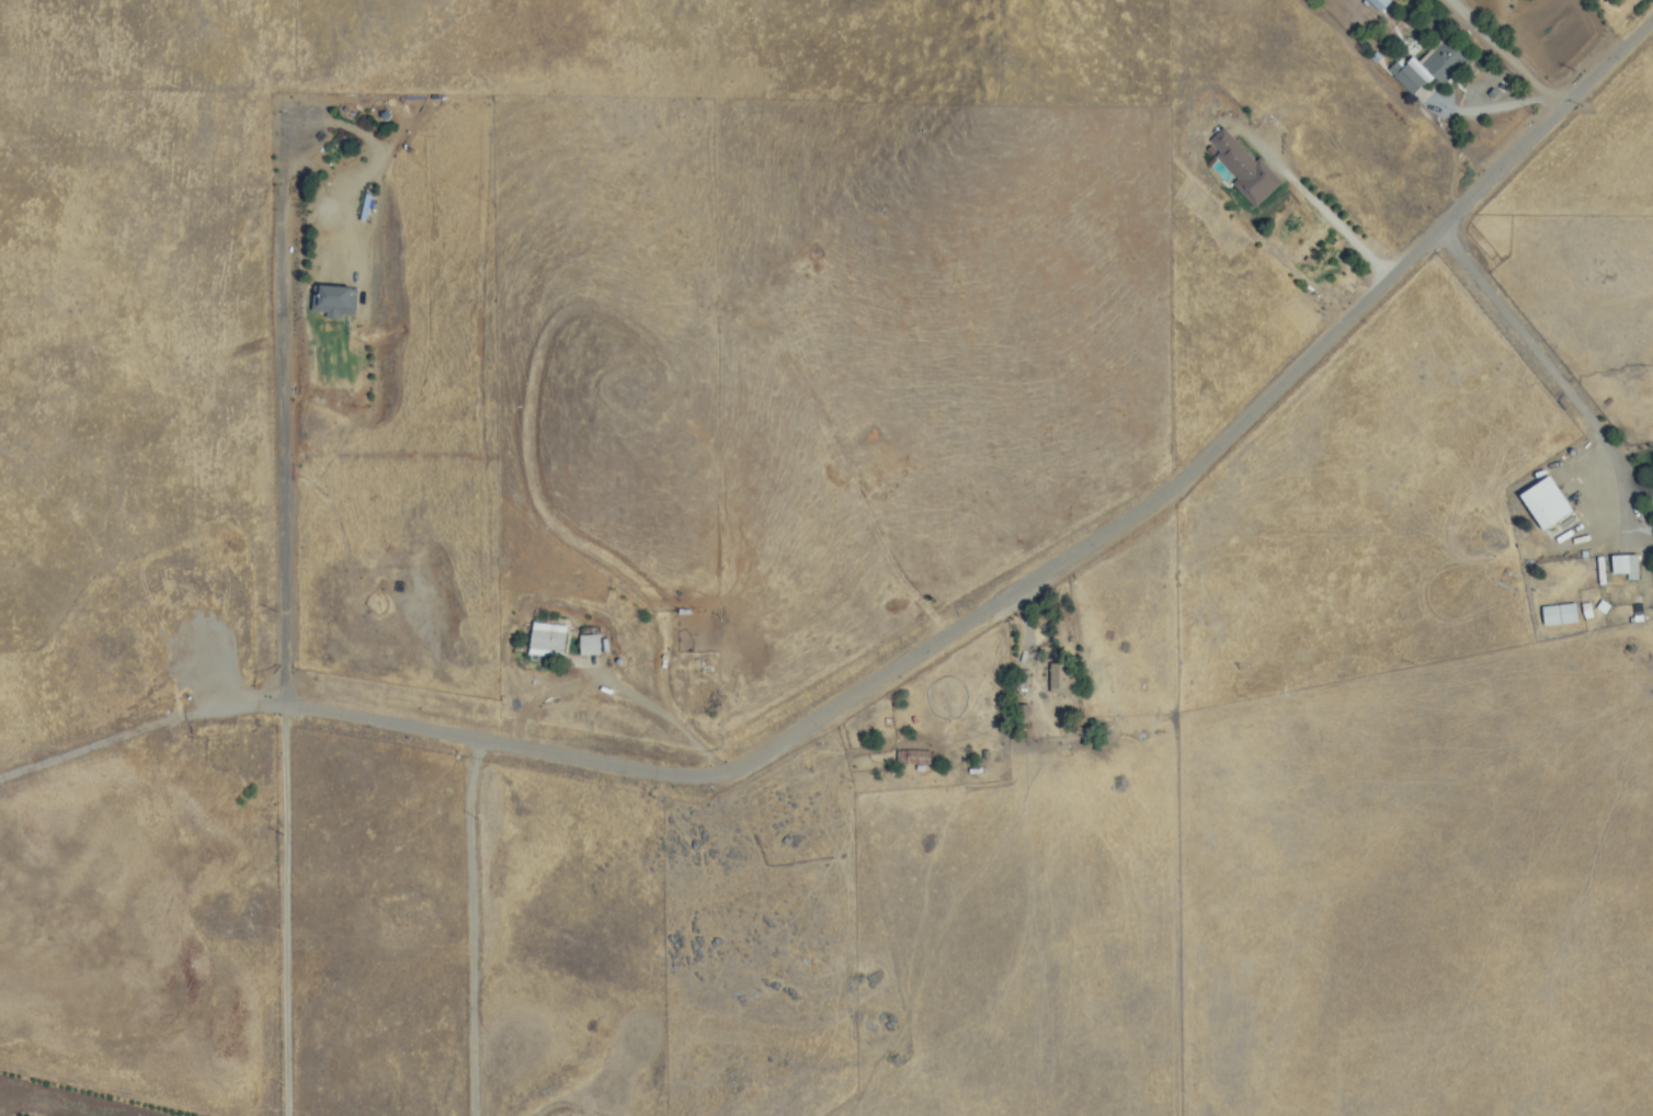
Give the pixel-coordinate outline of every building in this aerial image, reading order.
[(1379,14),(1391,2),(1389,0),(1365,0),(1379,14)] [(1442,87),(1467,61),(1446,40),(1421,67),(1442,87)] [(1411,96),(1423,84),(1398,59),(1386,71),(1411,96)] [(1256,205),(1277,185),(1223,127),(1202,147),(1256,205)] [(1635,574),(1635,558),(1612,558),(1612,574),(1635,574)] [(564,624),(531,621),(528,651),(547,653),(547,656),(561,657),(564,624)] [(578,635),(578,655),(599,655),(599,635),(578,635)] [(1058,662),(1044,662),(1044,691),(1058,691),(1058,662)] [(904,764),(929,764),(929,752),(904,752),(904,764)]
